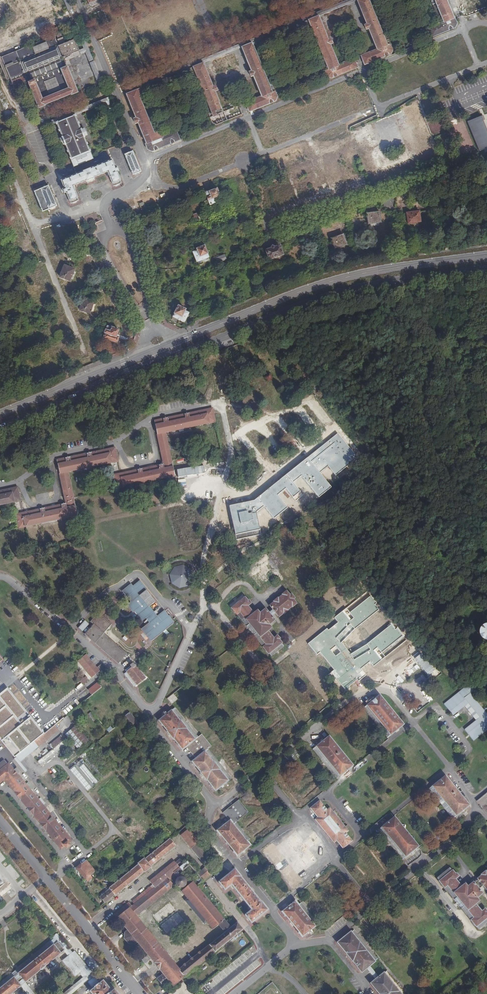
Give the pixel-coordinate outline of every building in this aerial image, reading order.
[(126,93),(135,89),(139,88),(189,68),(192,66),(202,63),(241,47),(267,36),(290,27),(308,20),(318,16),(356,0),(345,0),(124,90),(126,93)] [(366,24),(364,25),(366,29),(368,28),(376,49),(360,56),(364,64),(390,54),(392,49),(390,44),(389,43),(386,44),(385,41),(369,0),(356,0),(366,24)] [(372,0),(369,0),(385,41),(388,40),(372,0)] [(457,22),(455,17),(453,17),(446,0),(434,0),(441,19),(438,20),(434,22),(435,25),(429,28),(432,37),(455,28),(457,22)] [(462,12),(486,4),(486,0),(458,0),(462,12)] [(350,7),(328,14),(332,25),(353,18),(350,7)] [(318,16),(308,20),(309,22),(326,65),(323,67),(318,68),(319,72),(324,70),(326,76),(331,78),(356,68),(353,59),(337,65),(329,44),(331,43),(330,39),(327,39),(318,16)] [(308,20),(290,27),(292,31),(303,27),(302,25),(305,24),(309,22),(308,20)] [(104,99),(105,102),(109,100),(107,95),(77,21),(73,23),(83,48),(85,52),(103,97),(104,99)] [(309,22),(305,24),(323,67),(326,65),(309,22)] [(58,26),(53,28),(57,38),(62,36),(58,26)] [(74,39),(64,42),(58,45),(56,40),(54,36),(1,57),(8,74),(10,79),(24,73),(25,76),(28,82),(38,108),(44,106),(44,104),(71,93),(72,94),(77,92),(73,81),(63,57),(66,56),(72,53),(79,50),(74,39)] [(58,45),(64,42),(62,36),(57,38),(56,38),(57,40),(56,40),(58,45)] [(267,36),(241,47),(250,71),(249,72),(250,76),(252,75),(261,96),(245,102),(249,111),(275,100),(276,96),(274,91),(278,89),(277,85),(273,87),(269,88),(252,46),(255,45),(258,43),(259,45),(269,41),(267,36)] [(83,48),(79,50),(72,53),(73,57),(81,55),(85,52),(83,48)] [(213,62),(217,72),(238,64),(234,54),(213,62)] [(68,60),(66,56),(63,57),(73,81),(76,79),(69,59),(68,60)] [(212,86),(202,63),(192,66),(211,113),(208,114),(203,115),(204,119),(209,117),(211,123),(216,125),(241,114),(238,105),(222,111),(214,91),(216,90),(214,86),(212,86)] [(10,79),(11,82),(25,76),(24,73),(10,79)] [(13,88),(28,82),(25,76),(11,82),(13,88)] [(154,135),(157,134),(139,88),(135,89),(154,135)] [(135,89),(126,93),(135,118),(133,118),(135,123),(137,122),(145,142),(145,144),(147,149),(151,150),(179,140),(174,129),(163,134),(162,132),(157,134),(154,135),(135,89)] [(55,122),(75,114),(105,102),(104,99),(52,120),(52,123),(55,122)] [(81,129),(75,114),(55,122),(62,137),(65,144),(74,166),(92,158),(84,136),(81,129)] [(467,122),(479,151),(486,147),(486,132),(481,116),(467,122)] [(141,171),(132,151),(124,154),(133,174),(141,171)] [(115,167),(112,159),(61,180),(64,187),(62,189),(64,193),(66,192),(69,200),(70,200),(71,203),(78,200),(76,197),(77,197),(72,185),(86,180),(87,181),(94,178),(93,176),(107,171),(111,183),(113,182),(114,185),(120,182),(119,179),(120,179),(117,171),(118,170),(117,167),(115,167)] [(56,205),(48,185),(34,191),(42,211),(56,205)] [(219,200),(219,199),(217,195),(219,194),(216,188),(209,191),(209,190),(205,192),(208,199),(204,201),(205,205),(219,200)] [(128,202),(125,203),(127,206),(123,208),(123,210),(122,210),(123,213),(131,210),(128,202)] [(127,206),(125,203),(114,207),(115,209),(113,210),(115,216),(123,213),(122,210),(123,210),(123,208),(127,206)] [(201,211),(193,214),(193,215),(191,216),(192,219),(194,218),(195,221),(203,218),(201,211)] [(419,220),(418,212),(418,211),(406,212),(407,223),(420,221),(419,220)] [(381,221),(379,212),(366,213),(368,223),(381,221)] [(346,244),(342,234),(330,238),(334,248),(346,244)] [(201,260),(208,257),(205,251),(209,249),(207,244),(196,248),(197,249),(192,251),(197,265),(202,263),(202,262),(201,260)] [(282,254),(279,245),(266,249),(268,258),(282,254)] [(55,261),(63,258),(61,253),(53,256),(55,261)] [(90,254),(85,257),(91,267),(89,268),(92,273),(98,270),(90,254)] [(226,260),(224,255),(215,258),(217,263),(226,260)] [(68,280),(73,268),(63,264),(59,276),(68,280)] [(81,279),(89,271),(84,267),(77,275),(81,279)] [(30,283),(33,294),(43,290),(39,280),(30,283)] [(89,313),(94,301),(84,298),(80,310),(89,313)] [(449,313),(450,315),(458,314),(457,312),(463,311),(463,309),(457,309),(457,305),(449,306),(449,309),(454,309),(454,312),(449,313)] [(177,306),(172,316),(179,319),(178,322),(177,323),(181,325),(183,321),(184,321),(188,312),(187,312),(184,310),(183,310),(184,309),(177,306)] [(434,317),(450,315),(449,313),(454,312),(454,309),(449,309),(449,306),(433,308),(434,317)] [(78,322),(80,327),(90,322),(88,318),(78,322)] [(115,336),(118,329),(106,325),(104,332),(105,332),(104,337),(117,341),(118,336),(115,336)] [(486,354),(486,344),(467,346),(468,356),(486,354)] [(65,347),(59,350),(61,355),(67,352),(65,347)] [(472,385),(473,399),(484,397),(484,396),(486,395),(486,383),(472,385)] [(113,475),(117,489),(175,476),(164,433),(214,422),(211,408),(153,421),(163,464),(113,475)] [(319,441),(332,435),(326,423),(313,429),(319,441)] [(253,501),(228,506),(234,536),(260,531),(256,512),(263,506),(273,520),(288,508),(277,495),(285,489),(293,499),(301,492),(293,482),(301,476),(318,498),(330,488),(318,474),(328,466),(336,476),(357,459),(338,434),(253,501)] [(66,504),(16,514),(19,528),(77,516),(68,473),(117,462),(114,448),(56,461),(66,504)] [(207,477),(197,480),(200,491),(210,488),(207,477)] [(19,501),(16,488),(0,491),(0,505),(19,501)] [(171,582),(178,586),(186,585),(190,579),(188,571),(182,567),(174,569),(170,575),(171,582)] [(141,630),(150,641),(173,623),(164,612),(157,617),(155,616),(156,615),(155,612),(153,613),(148,607),(154,602),(146,592),(147,591),(140,582),(132,587),(130,585),(122,591),(130,601),(128,603),(133,611),(134,610),(142,620),(145,617),(150,623),(141,630)] [(377,603),(367,591),(333,618),(337,623),(329,629),(327,627),(307,643),(316,655),(319,653),(334,671),(330,673),(345,692),(365,676),(360,669),(369,662),(374,667),(381,661),(373,650),(377,647),(382,654),(404,636),(397,628),(395,630),(391,625),(366,644),(350,655),(342,643),(354,629),(379,610),(374,604),(377,603)] [(272,610),(275,613),(278,617),(283,614),(283,615),(287,612),(286,610),(290,608),(291,608),(295,605),(292,600),(293,599),(290,596),(288,597),(285,593),(281,595),(282,597),(278,600),(277,599),(272,602),(273,603),(270,606),(272,610)] [(231,609),(244,599),(242,595),(229,606),(231,609)] [(268,654),(281,644),(277,640),(278,639),(277,637),(274,639),(267,632),(270,629),(268,626),(273,621),(270,617),(267,614),(264,610),(258,613),(257,611),(253,614),(246,606),(250,603),(248,600),(246,602),(244,599),(231,609),(236,614),(240,611),(267,644),(263,647),(268,654)] [(240,611),(236,614),(263,647),(267,644),(240,611)] [(114,628),(105,618),(102,615),(93,624),(95,627),(87,635),(118,668),(128,659),(105,636),(114,628)] [(80,628),(85,633),(92,625),(88,621),(80,628)] [(283,647),(281,644),(268,654),(271,657),(283,647)] [(100,671),(86,654),(75,662),(87,676),(80,681),(83,685),(100,671)] [(126,675),(135,687),(146,679),(136,666),(134,668),(132,666),(127,670),(129,673),(126,675)] [(158,683),(162,677),(150,668),(146,675),(158,683)] [(474,741),(486,731),(486,714),(471,694),(478,687),(473,681),(444,704),(453,715),(465,707),(477,721),(465,730),(474,741)] [(101,688),(97,684),(88,692),(91,696),(101,688)] [(0,694),(0,740),(14,758),(16,756),(44,734),(8,688),(0,694)] [(167,699),(172,704),(181,697),(176,692),(167,699)] [(386,732),(390,736),(404,725),(401,721),(400,721),(383,701),(383,700),(380,696),(367,706),(369,710),(370,710),(387,731),(386,732)] [(387,738),(390,736),(386,732),(387,731),(370,710),(369,710),(367,706),(364,709),(387,738)] [(195,741),(199,737),(176,709),(173,712),(181,722),(182,721),(187,728),(187,729),(195,741)] [(89,714),(95,721),(98,718),(93,711),(89,714)] [(187,747),(195,741),(187,729),(187,728),(182,721),(181,722),(173,712),(159,722),(163,727),(164,726),(169,733),(168,733),(174,741),(175,740),(180,747),(179,747),(183,751),(187,747)] [(147,737),(138,725),(131,718),(129,720),(142,736),(145,739),(147,737)] [(59,731),(55,726),(44,734),(34,742),(38,747),(59,731)] [(74,726),(65,735),(78,750),(88,741),(74,726)] [(66,739),(62,734),(49,745),(53,750),(66,739)] [(187,747),(197,759),(206,753),(209,750),(211,748),(201,736),(199,737),(195,741),(187,747)] [(337,774),(340,777),(353,767),(350,762),(349,763),(332,742),(329,737),(315,748),(319,752),(321,751),(337,773),(337,774)] [(66,739),(53,750),(36,763),(40,768),(56,755),(69,743),(66,739)] [(38,747),(34,742),(16,756),(20,762),(23,759),(38,747)] [(72,747),(69,743),(56,755),(58,758),(72,747)] [(81,758),(92,749),(90,746),(79,756),(81,758)] [(92,749),(110,771),(113,768),(95,746),(92,749)] [(162,761),(151,748),(148,751),(159,764),(162,761)] [(336,780),(340,777),(337,774),(337,773),(321,751),(319,752),(315,748),(313,750),(336,780)] [(92,785),(110,771),(92,749),(81,758),(74,763),(92,785)] [(220,770),(228,781),(232,778),(209,750),(206,753),(214,763),(215,762),(221,769),(220,770)] [(216,792),(228,781),(220,770),(221,769),(215,762),(214,763),(206,753),(197,759),(192,763),(196,768),(197,767),(202,773),(201,774),(207,781),(208,781),(213,787),(213,788),(216,792)] [(20,762),(16,756),(15,758),(14,758),(77,836),(79,834),(65,817),(34,778),(32,776),(27,770),(20,762)] [(30,768),(23,759),(20,762),(27,770),(30,768)] [(61,850),(64,847),(65,848),(70,845),(69,843),(72,841),(18,775),(20,773),(17,768),(14,770),(9,763),(7,764),(4,761),(0,764),(0,784),(5,781),(43,827),(61,850)] [(85,790),(92,785),(74,763),(68,769),(67,769),(85,790)] [(452,813),(455,817),(470,805),(467,801),(466,802),(449,782),(449,780),(445,775),(431,787),(435,792),(436,791),(453,812),(452,813)] [(182,787),(177,780),(174,783),(179,789),(182,787)] [(453,819),(455,817),(452,813),(453,812),(436,791),(435,792),(431,787),(428,789),(453,819)] [(479,799),(486,810),(486,793),(479,799)] [(251,847),(247,842),(246,843),(232,826),(233,825),(232,823),(245,814),(236,802),(223,813),(229,821),(217,831),(220,836),(221,835),(234,851),(233,852),(237,857),(251,847)] [(336,841),(342,849),(352,842),(345,833),(348,831),(340,821),(343,819),(340,815),(338,818),(329,808),(326,810),(319,802),(310,808),(317,818),(315,820),(333,843),(336,841)] [(203,813),(197,805),(194,807),(201,815),(203,813)] [(402,854),(405,858),(419,847),(415,843),(414,844),(396,822),(398,821),(395,818),(381,828),(384,832),(385,831),(403,853),(402,854)] [(246,843),(247,842),(250,840),(236,822),(233,825),(232,826),(246,843)] [(403,860),(405,858),(402,854),(403,853),(385,831),(384,832),(381,828),(378,831),(403,860)] [(213,875),(214,864),(198,844),(199,843),(188,830),(181,837),(208,869),(203,873),(199,876),(187,861),(180,867),(179,865),(183,861),(181,858),(176,862),(151,881),(154,885),(137,898),(139,900),(132,906),(129,902),(114,914),(127,930),(124,932),(124,938),(128,943),(134,944),(137,942),(144,951),(138,955),(144,963),(150,959),(157,967),(162,974),(157,978),(163,986),(169,982),(173,987),(187,976),(189,974),(243,930),(237,923),(231,928),(198,886),(207,878),(213,875)] [(273,843),(264,850),(292,887),(302,879),(297,873),(316,859),(310,850),(322,841),(314,832),(302,841),(297,834),(277,849),(273,843)] [(175,846),(170,840),(168,841),(118,882),(111,887),(112,888),(100,897),(105,903),(115,894),(116,894),(150,867),(150,866),(175,846)] [(199,843),(204,849),(208,847),(206,845),(208,843),(205,840),(199,843)] [(86,878),(88,881),(93,878),(90,875),(95,871),(86,861),(76,868),(85,879),(86,878)] [(437,878),(439,880),(453,871),(450,868),(437,878)] [(246,915),(252,923),(268,910),(261,901),(260,902),(253,893),(253,892),(250,888),(249,888),(239,877),(241,876),(235,870),(219,883),(226,891),(233,886),(253,910),(246,915)] [(482,882),(485,885),(486,888),(486,870),(486,871),(485,870),(481,873),(482,875),(478,877),(482,882)] [(168,876),(171,879),(177,874),(175,871),(168,876)] [(476,927),(486,918),(486,912),(486,911),(486,909),(483,912),(476,903),(479,900),(477,898),(482,893),(479,890),(476,886),(473,882),(467,886),(465,883),(461,886),(455,878),(458,876),(457,873),(455,874),(453,871),(439,880),(445,887),(448,883),(458,896),(465,905),(475,917),(472,920),(476,927)] [(445,887),(454,899),(458,896),(448,883),(445,887)] [(461,908),(465,905),(458,896),(454,899),(461,908)] [(316,927),(312,922),(310,923),(297,908),(299,906),(295,901),(282,912),(286,917),(287,916),(299,932),(298,933),(302,938),(316,927)] [(310,923),(312,922),(314,920),(301,905),(299,906),(297,908),(310,923)] [(461,908),(472,920),(475,917),(465,905),(461,908)] [(476,927),(479,930),(486,924),(486,918),(476,927)] [(353,930),(350,933),(359,943),(360,942),(366,950),(365,951),(374,962),(377,959),(353,930)] [(359,943),(350,933),(337,943),(340,947),(342,946),(346,953),(345,954),(352,961),(353,961),(358,967),(357,968),(360,972),(365,968),(369,965),(374,962),(365,951),(366,950),(360,942),(359,943)] [(68,949),(56,934),(52,937),(55,940),(57,942),(18,974),(15,972),(9,966),(11,975),(13,978),(0,989),(0,993),(11,993),(20,986),(24,983),(41,970),(42,971),(45,968),(44,967),(64,951),(64,952),(68,949)] [(57,942),(55,940),(19,969),(15,972),(18,974),(57,942)] [(83,977),(88,973),(84,968),(87,966),(74,951),(72,953),(68,956),(63,961),(75,976),(79,973),(83,977)] [(369,965),(365,968),(375,980),(379,977),(369,965)] [(383,974),(391,984),(393,983),(399,990),(398,992),(399,993),(406,993),(387,971),(383,974)] [(88,979),(93,986),(98,981),(93,976),(92,977),(88,973),(83,977),(62,993),(70,993),(88,979)] [(375,980),(370,984),(374,988),(375,988),(379,993),(399,993),(398,992),(399,990),(393,983),(391,984),(383,974),(379,977),(375,980)] [(8,977),(9,977),(0,984),(0,989),(13,978),(11,975),(8,977)] [(199,987),(203,983),(197,976),(193,979),(199,987)] [(114,990),(112,992),(103,981),(100,983),(98,981),(93,986),(94,988),(90,991),(93,993),(117,993),(114,990)] [(30,990),(24,983),(20,986),(26,993),(27,993),(33,993),(30,990)]
